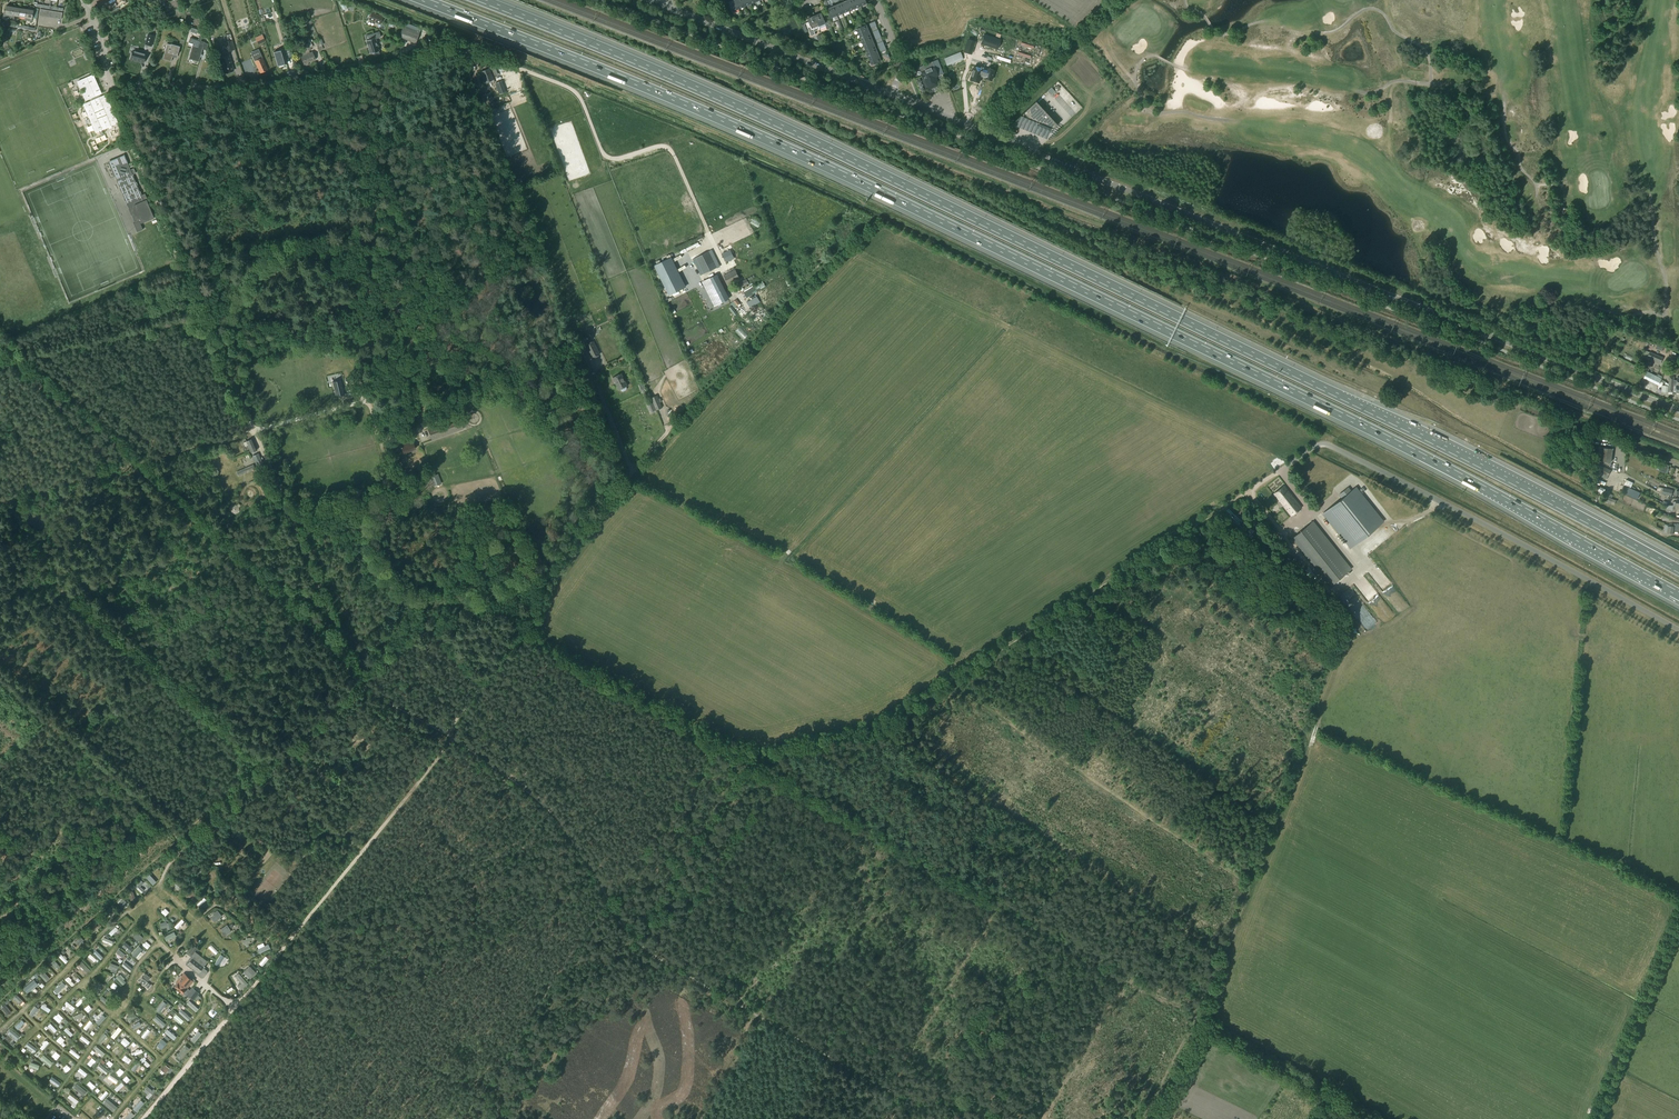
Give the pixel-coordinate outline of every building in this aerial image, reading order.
[(347,8),(343,0),(338,0),(343,10),(347,8)] [(739,9),(735,0),(734,0),(729,2),(732,11),(739,9)] [(744,6),(742,0),(735,0),(739,9),(744,6)] [(824,0),(824,1),(826,6),(827,6),(829,6),(831,7),(827,9),(831,18),(832,21),(838,19),(837,15),(833,6),(832,3),(831,0),(828,0),(828,1),(827,0),(825,0),(824,0)] [(855,8),(851,0),(849,0),(845,1),(849,11),(855,8)] [(861,6),(858,0),(851,0),(855,8),(861,6)] [(843,13),(849,11),(845,1),(839,4),(843,13)] [(837,15),(843,13),(839,4),(833,6),(837,15)] [(12,15),(13,7),(6,6),(6,11),(4,10),(3,17),(7,18),(8,15),(12,15)] [(19,16),(20,8),(13,7),(12,15),(12,17),(14,17),(14,16),(19,16)] [(25,18),(27,9),(20,8),(19,16),(25,18)] [(31,21),(33,10),(27,9),(25,18),(25,20),(31,21)] [(372,13),(369,20),(380,24),(383,17),(372,13)] [(824,19),(821,13),(814,16),(819,26),(820,29),(826,27),(827,30),(831,28),(827,18),(824,19)] [(811,36),(815,34),(813,28),(819,26),(814,16),(807,19),(810,24),(807,26),(811,36)] [(416,42),(420,32),(403,25),(399,36),(416,42)] [(859,35),(869,31),(866,25),(857,29),(859,35)] [(370,53),(374,52),(375,54),(376,55),(378,55),(379,53),(379,51),(379,50),(378,47),(379,47),(377,41),(376,41),(375,39),(381,37),(379,31),(371,34),(372,38),(366,40),(370,53)] [(862,41),(871,37),(869,31),(859,35),(862,41)] [(152,45),(155,35),(148,34),(145,43),(152,45)] [(997,48),(1000,39),(984,34),(981,43),(997,48)] [(262,35),(255,38),(258,45),(265,41),(262,35)] [(286,35),(282,37),(286,36),(287,41),(284,42),(286,50),(290,49),(291,55),(292,55),(286,35)] [(198,40),(190,38),(189,43),(193,44),(189,59),(199,62),(202,49),(206,50),(208,44),(204,43),(204,42),(201,41),(202,38),(199,37),(198,40)] [(864,47),(873,43),(871,37),(862,41),(864,47)] [(231,40),(224,42),(225,43),(227,49),(227,52),(235,50),(231,40)] [(968,40),(965,51),(971,53),(975,42),(968,40)] [(307,54),(306,52),(311,50),(308,43),(299,47),(303,56),(301,57),(304,65),(305,64),(306,66),(309,65),(308,63),(315,59),(312,52),(307,54)] [(867,52),(876,49),(873,43),(864,47),(867,52)] [(171,45),(167,44),(163,59),(171,62),(172,57),(175,58),(175,55),(177,55),(180,46),(171,44),(171,45)] [(869,58),(878,55),(876,49),(867,52),(869,58)] [(283,50),(274,53),(278,67),(287,64),(283,50)] [(133,51),(131,59),(144,62),(146,54),(133,51)] [(963,59),(960,52),(945,58),(948,65),(963,59)] [(871,65),(881,61),(878,55),(869,58),(871,65)] [(229,56),(220,59),(224,73),(234,71),(229,56)] [(260,73),(267,70),(262,58),(255,61),(260,73)] [(980,61),(973,59),(969,71),(979,74),(980,73),(980,72),(982,72),(984,65),(982,65),(983,62),(980,61)] [(934,66),(932,62),(920,67),(923,73),(921,74),(924,80),(925,80),(928,89),(938,85),(935,77),(938,75),(934,66)] [(987,67),(985,74),(985,76),(984,78),(992,81),(996,69),(987,67)] [(485,83),(493,80),(489,69),(480,72),(485,83)] [(98,95),(101,94),(93,75),(78,82),(80,88),(87,85),(89,91),(83,94),(86,100),(92,98),(93,101),(84,105),(96,132),(117,123),(105,95),(99,98),(98,95)] [(496,83),(500,94),(505,92),(501,81),(496,83)] [(492,94),(485,96),(491,110),(497,108),(492,94)] [(1058,124),(1036,101),(1024,112),(1045,136),(1058,124)] [(130,170),(125,158),(124,156),(110,162),(113,172),(127,204),(135,223),(133,223),(137,232),(143,230),(140,224),(154,218),(146,200),(147,199),(145,194),(141,195),(132,175),(135,173),(133,169),(130,170)] [(758,227),(761,222),(753,218),(750,223),(758,227)] [(726,261),(734,258),(730,250),(723,254),(726,261)] [(704,273),(716,267),(709,252),(696,258),(704,273)] [(670,258),(654,265),(669,295),(685,287),(670,258)] [(728,284),(739,279),(735,270),(724,276),(728,284)] [(728,299),(716,275),(703,282),(707,289),(711,287),(719,303),(728,299)] [(739,289),(749,284),(747,279),(737,284),(739,289)] [(747,297),(757,291),(766,286),(763,282),(744,293),(747,297)] [(750,307),(757,303),(760,302),(757,296),(747,302),(750,307)] [(734,308),(740,304),(736,299),(731,304),(734,308)] [(593,357),(600,354),(594,342),(587,345),(593,357)] [(587,370),(592,368),(584,352),(579,355),(587,370)] [(1663,357),(1650,352),(1647,359),(1660,364),(1663,357)] [(1662,378),(1647,371),(1644,378),(1658,385),(1662,378)] [(626,389),(627,388),(626,387),(627,386),(621,374),(613,378),(619,390),(621,389),(621,390),(622,391),(623,391),(624,391),(625,390),(626,389)] [(332,382),(336,396),(336,395),(344,393),(344,394),(340,379),(340,380),(332,382)] [(1678,393),(1678,385),(1669,384),(1669,386),(1666,385),(1666,386),(1662,385),(1661,392),(1665,392),(1665,391),(1676,392),(1678,393)] [(658,399),(657,396),(651,398),(656,410),(662,408),(660,403),(662,402),(660,398),(658,399)] [(255,447),(252,439),(243,443),(245,447),(248,446),(250,449),(252,452),(256,450),(255,447)] [(403,454),(416,449),(413,441),(400,445),(403,454)] [(1611,462),(1612,449),(1602,447),(1600,461),(1611,462)] [(257,465),(262,463),(258,454),(253,456),(257,465)] [(1669,466),(1659,462),(1658,463),(1658,462),(1655,469),(1666,473),(1669,466)] [(247,473),(255,469),(253,464),(245,468),(247,473)] [(1608,476),(1611,470),(1603,466),(1600,472),(1608,476)] [(433,487),(441,484),(438,474),(430,477),(433,487)] [(1291,515),(1301,508),(1284,486),(1274,494),(1291,515)] [(1348,487),(1339,495),(1342,498),(1323,513),(1351,547),(1383,522),(1355,487),(1351,491),(1350,490),(1348,488),(1349,487),(1348,487)] [(1627,487),(1624,493),(1637,499),(1640,493),(1627,487)] [(1673,490),(1664,488),(1662,494),(1669,495),(1668,498),(1670,498),(1671,496),(1673,490)] [(1610,504),(1612,500),(1604,496),(1602,500),(1610,504)] [(231,509),(231,510),(231,511),(232,512),(233,513),(234,513),(235,513),(236,513),(237,513),(238,512),(239,511),(239,510),(239,509),(239,508),(239,507),(238,507),(238,506),(237,506),(236,505),(235,505),(234,505),(233,505),(233,506),(232,506),(232,507),(231,507),(231,508),(231,509)] [(1351,569),(1313,521),(1297,534),(1335,582),(1351,569)] [(147,876),(146,877),(153,885),(156,882),(149,874),(147,876)] [(178,883),(174,879),(171,883),(176,886),(175,888),(178,891),(183,885),(179,882),(178,883)] [(141,880),(135,886),(141,893),(144,890),(140,886),(144,883),(141,880)] [(198,898),(192,892),(188,897),(194,902),(198,898)] [(122,898),(117,902),(122,907),(127,903),(122,898)] [(210,904),(204,899),(201,902),(208,907),(210,904)] [(115,912),(110,908),(106,912),(112,917),(115,912)] [(213,914),(214,916),(211,918),(214,922),(222,916),(217,910),(213,914)] [(182,918),(174,927),(177,930),(185,921),(182,918)] [(94,930),(95,931),(101,926),(96,921),(93,924),(94,925),(91,927),(94,930)] [(224,931),(222,933),(224,936),(231,931),(227,925),(222,928),(224,931)] [(116,926),(109,932),(112,936),(119,930),(116,926)] [(174,931),(163,937),(166,941),(176,936),(174,931)] [(143,937),(137,932),(133,936),(139,942),(143,937)] [(79,945),(81,946),(84,943),(83,941),(84,940),(80,937),(75,942),(78,946),(79,945)] [(250,941),(252,940),(252,937),(247,938),(247,940),(242,940),(243,944),(245,944),(246,947),(249,947),(249,943),(250,943),(250,941)] [(104,938),(102,942),(112,946),(113,943),(104,938)] [(133,949),(125,942),(122,946),(126,950),(126,951),(129,954),(133,949)] [(206,970),(202,967),(207,961),(194,952),(197,948),(193,944),(186,953),(191,957),(186,963),(186,965),(197,973),(197,974),(201,977),(203,977),(207,973),(206,970)] [(120,948),(117,952),(123,957),(126,953),(120,948)] [(96,950),(94,953),(102,960),(104,957),(96,950)] [(135,950),(131,954),(138,961),(142,956),(135,950)] [(91,953),(88,956),(94,962),(97,959),(91,953)] [(59,957),(65,963),(68,961),(61,954),(59,957)] [(265,956),(259,963),(262,966),(268,959),(265,956)] [(53,959),(49,963),(51,966),(53,965),(56,970),(60,966),(53,959)] [(83,962),(80,965),(87,974),(91,971),(83,962)] [(119,966),(110,963),(108,969),(112,970),(112,971),(116,972),(119,966)] [(256,973),(249,966),(243,972),(250,979),(256,973)] [(40,973),(46,981),(49,979),(44,971),(40,973)] [(108,982),(110,977),(103,973),(100,978),(108,982)] [(189,991),(186,989),(193,981),(184,973),(177,981),(178,982),(174,987),(182,994),(184,992),(193,1000),(198,993),(192,987),(189,991)] [(239,973),(235,976),(241,983),(237,986),(241,990),(248,984),(239,973)] [(119,974),(116,977),(123,985),(127,982),(119,974)] [(68,976),(65,980),(72,987),(75,983),(68,976)] [(139,981),(148,988),(151,985),(142,977),(139,981)] [(23,988),(27,993),(38,984),(34,979),(23,988)] [(54,990),(57,993),(63,986),(60,983),(54,990)] [(15,993),(12,996),(19,1003),(20,1005),(23,1002),(22,1000),(15,993)] [(153,995),(151,998),(159,1004),(161,1001),(153,995)] [(103,996),(101,999),(110,1007),(113,1004),(103,996)] [(68,1002),(66,1005),(72,1011),(75,1008),(68,1002)] [(190,1002),(187,1006),(192,1011),(195,1008),(190,1002)] [(1,1008),(7,1016),(11,1013),(5,1005),(4,1003),(2,1005),(4,1007),(1,1008)] [(219,1003),(211,1011),(215,1015),(223,1007),(219,1003)] [(93,1005),(87,1012),(90,1015),(97,1007),(93,1005)] [(182,1007),(180,1010),(186,1016),(188,1013),(182,1007)] [(74,1016),(76,1020),(84,1016),(82,1012),(74,1016)] [(131,1012),(126,1018),(130,1022),(135,1016),(131,1012)] [(60,1013),(57,1016),(63,1022),(66,1019),(60,1013)] [(105,1014),(98,1022),(100,1024),(107,1016),(105,1014)] [(89,1019),(83,1028),(87,1030),(93,1021),(89,1019)] [(22,1020),(15,1026),(18,1030),(25,1023),(22,1020)] [(140,1021),(132,1026),(134,1029),(142,1024),(140,1021)] [(51,1023),(48,1026),(53,1033),(57,1030),(51,1023)] [(66,1028),(64,1030),(71,1036),(73,1033),(66,1028)] [(118,1028),(112,1036),(115,1039),(122,1030),(118,1028)] [(148,1028),(141,1036),(144,1039),(151,1031),(148,1028)] [(104,1032),(98,1041),(101,1042),(106,1034),(104,1032)] [(82,1035),(80,1038),(88,1044),(90,1042),(82,1035)] [(127,1037),(122,1044),(126,1046),(130,1039),(127,1037)] [(162,1039),(157,1045),(161,1049),(166,1043),(162,1039)] [(46,1040),(40,1048),(43,1050),(49,1042),(46,1040)] [(30,1043),(27,1047),(35,1053),(38,1049),(30,1043)] [(98,1047),(95,1050),(103,1057),(105,1054),(98,1047)] [(72,1048),(69,1052),(79,1059),(82,1055),(72,1048)] [(48,1067),(52,1062),(44,1056),(42,1059),(46,1062),(45,1064),(48,1067)] [(31,1061),(30,1066),(39,1070),(41,1065),(31,1061)] [(169,1069),(163,1064),(160,1069),(165,1074),(169,1069)] [(77,1071),(85,1077),(88,1073),(79,1067),(77,1071)] [(110,1075),(108,1078),(116,1083),(118,1081),(110,1075)] [(122,1082),(115,1089),(117,1091),(124,1084),(122,1082)] [(147,1096),(148,1098),(155,1090),(153,1089),(152,1090),(147,1086),(143,1091),(148,1095),(147,1096)] [(104,1103),(112,1110),(115,1106),(107,1099),(104,1103)] [(138,1108),(142,1103),(137,1099),(134,1104),(138,1108)] [(134,1116),(133,1115),(134,1114),(129,1110),(124,1117),(126,1118),(129,1118),(130,1118),(131,1118),(134,1116)]
